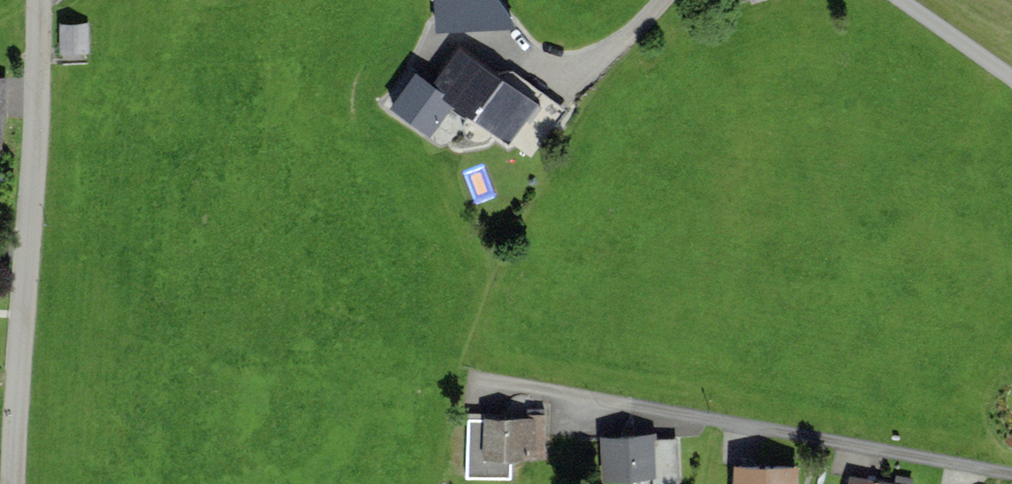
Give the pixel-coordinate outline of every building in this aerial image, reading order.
[(436,33),(516,29),(498,0),(434,0),(436,33)] [(90,58),(89,23),(60,24),(59,59),(90,58)] [(538,105),(459,46),(432,85),(416,74),(390,110),(430,138),(453,107),(509,145),(538,105)] [(546,412),(467,409),(468,478),(510,481),(511,459),(544,459),(546,412)] [(658,432),(601,434),(602,480),(659,478),(658,432)] [(739,463),(738,483),(803,483),(803,464),(739,463)]
